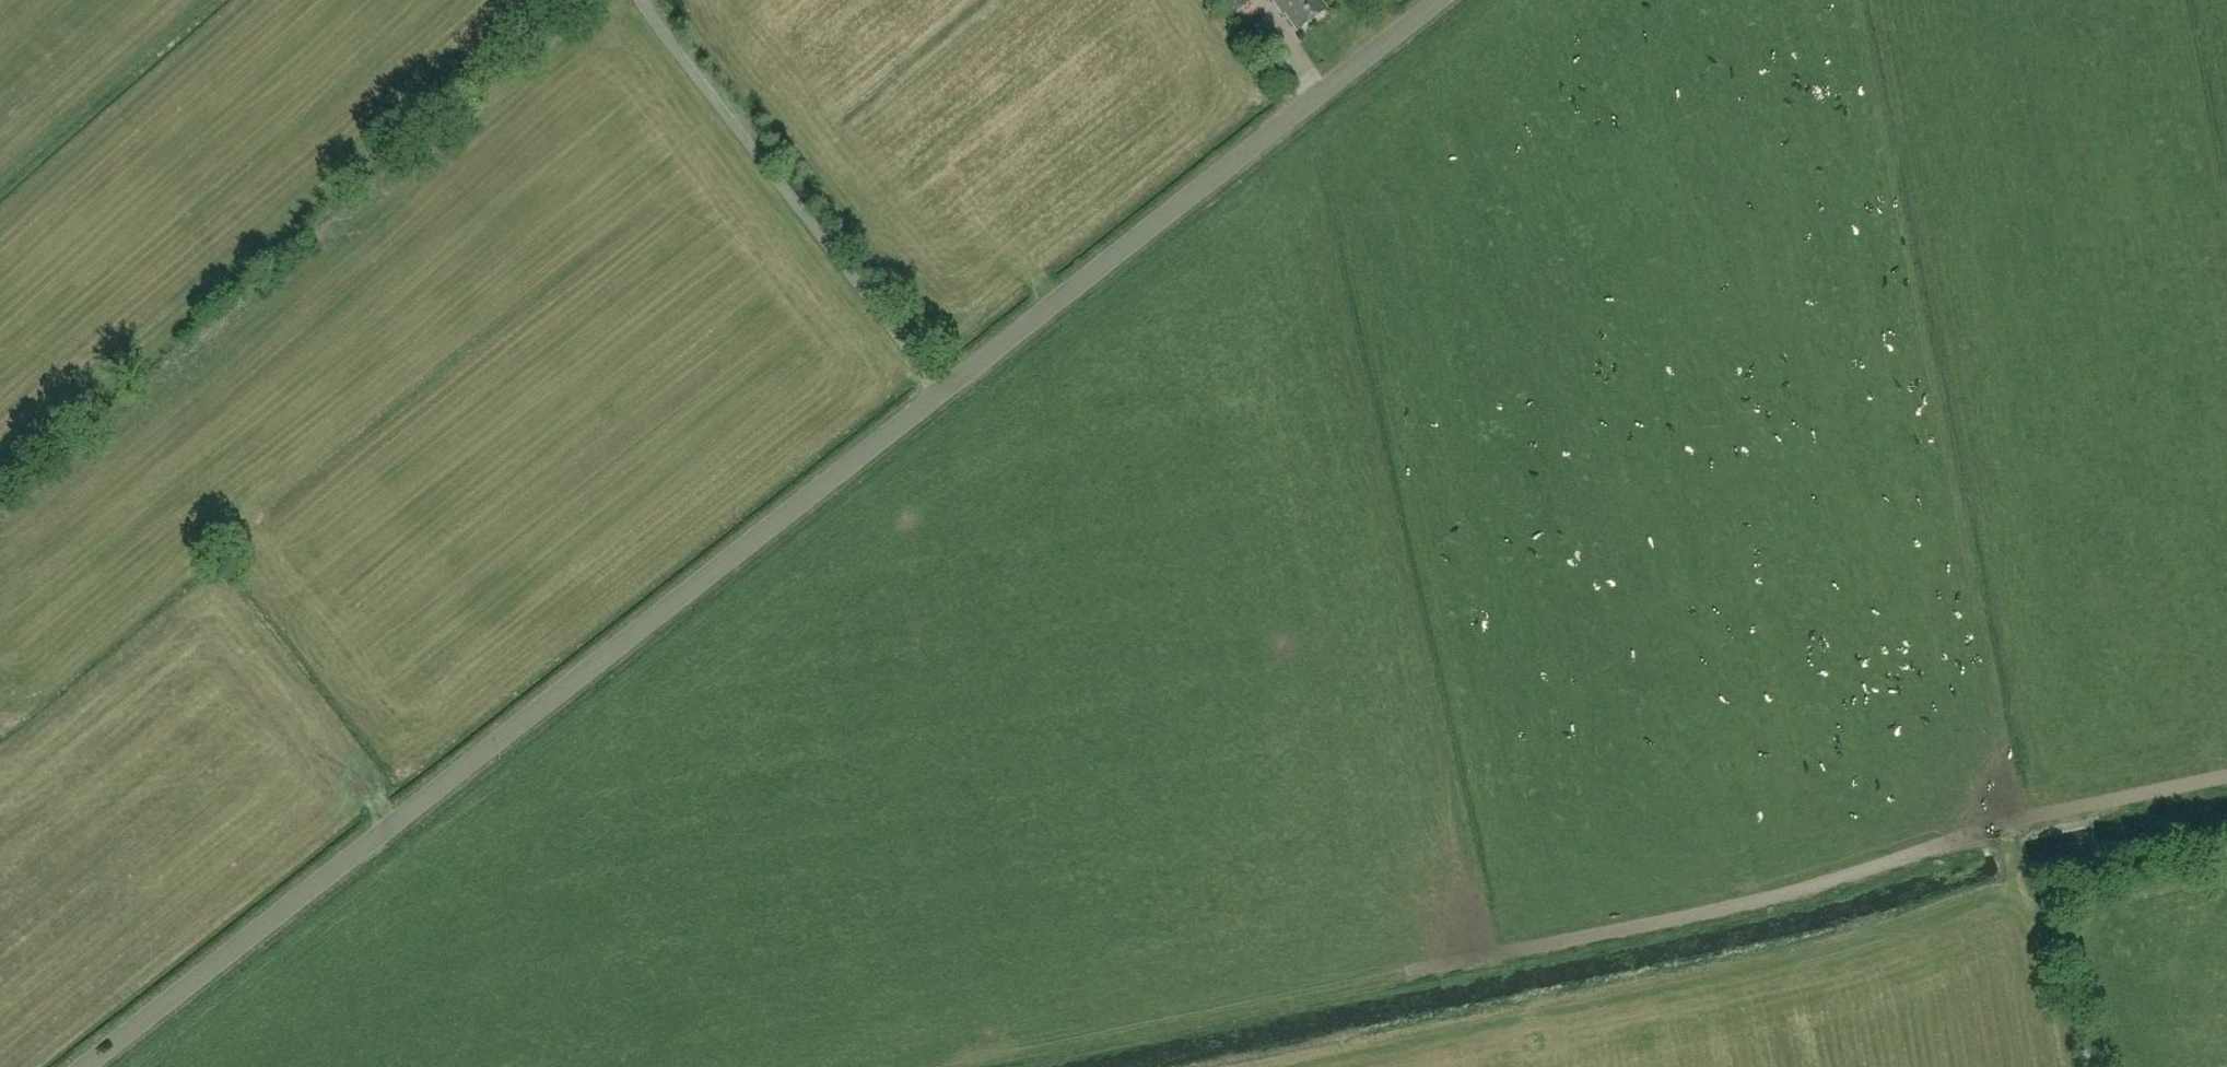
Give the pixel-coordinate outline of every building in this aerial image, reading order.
[(1278,7),(1280,6),(1298,31),(1326,11),(1319,0),(1274,0),(1278,7)] [(1278,46),(1288,40),(1278,22),(1268,27),(1278,46)]
